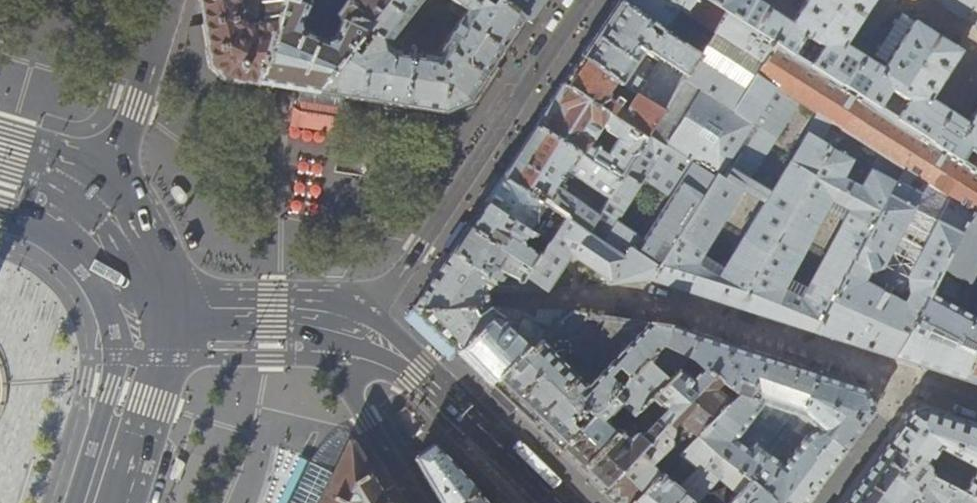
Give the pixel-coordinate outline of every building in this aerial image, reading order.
[(211,64),(224,79),(239,81),(254,83),(273,25),(281,0),(199,0),(211,64)] [(309,0),(281,0),(273,25),(254,83),(289,88),(316,93),(350,49),(366,28),(388,0),(345,0),(334,15),(338,23),(332,38),(323,42),(309,36),(301,32),(298,22),(306,7),(309,0)] [(366,28),(374,35),(359,55),(350,49),(316,93),(353,98),(403,106),(412,51),(392,48),(387,44),(422,0),(388,0),(366,28)] [(452,1),(447,8),(449,11),(460,19),(436,55),(412,51),(403,106),(445,112),(468,102),(476,90),(499,55),(523,18),(499,0),(451,0),(452,1)] [(528,21),(543,0),(499,0),(523,18),(528,21)] [(664,112),(684,79),(700,55),(619,0),(599,30),(582,55),(664,112)] [(700,55),(684,79),(732,110),(776,43),(708,0),(619,0),(700,55)] [(776,43),(850,90),(920,134),(976,170),(976,168),(976,109),(967,123),(930,99),(961,51),(903,15),(877,55),(888,63),(883,69),(845,45),(874,0),(806,0),(791,23),(753,0),(708,0),(776,43)] [(976,25),(976,0),(937,0),(976,25)] [(694,294),(736,308),(828,148),(825,147),(819,142),(850,90),(776,43),(732,110),(684,79),(664,112),(650,133),(718,176),(674,245),(660,266),(650,280),(694,294)] [(572,69),(563,84),(646,140),(650,133),(664,112),(582,55),(575,65),(572,69)] [(563,84),(550,104),(536,124),(620,181),(646,140),(563,84)] [(833,123),(901,166),(920,134),(850,90),(819,142),(825,147),(834,132),(829,129),(833,123)] [(345,101),(298,94),(293,125),(340,132),(345,101)] [(586,234),(620,181),(536,124),(510,163),(501,177),(564,219),(586,234)] [(650,133),(646,140),(620,181),(586,234),(564,219),(548,244),(531,269),(526,276),(546,290),(547,290),(571,256),(582,263),(608,280),(608,281),(608,282),(608,284),(626,282),(650,280),(660,266),(644,256),(609,233),(641,184),(647,181),(651,174),(677,191),(655,224),(656,233),(674,245),(718,176),(650,133)] [(976,206),(976,170),(920,134),(901,166),(903,168),(895,182),(893,181),(811,332),(856,346),(895,359),(976,206)] [(811,332),(893,181),(870,169),(804,294),(794,289),(787,284),(853,161),(828,148),(736,308),(777,321),(811,332)] [(307,167),(309,170),(315,171),(318,169),(320,169),(320,167),(319,167),(316,163),(309,163),(307,165),(306,165),(305,167),(307,167)] [(493,188),(484,201),(530,232),(540,215),(549,227),(541,239),(548,244),(564,219),(501,177),(493,188)] [(478,211),(468,225),(531,269),(548,244),(541,239),(530,232),(484,201),(478,211)] [(895,359),(956,379),(976,385),(976,323),(955,310),(976,269),(976,206),(895,359)] [(460,238),(451,252),(496,281),(522,282),(526,276),(531,269),(468,225),(460,238)] [(546,290),(526,276),(522,282),(496,281),(451,252),(441,266),(424,291),(419,300),(419,301),(413,308),(417,312),(491,308),(491,300),(491,291),(546,290)] [(517,312),(491,308),(417,312),(440,334),(459,352),(491,320),(501,320),(530,349),(533,352),(553,332),(517,312)] [(518,310),(517,312),(553,332),(572,312),(571,311),(518,310)] [(669,328),(572,312),(553,332),(533,352),(530,349),(492,385),(554,444),(559,449),(663,346),(669,328)] [(492,385),(530,349),(501,320),(491,320),(459,352),(489,382),(492,385)] [(663,346),(691,357),(705,368),(715,376),(739,396),(697,438),(750,481),(731,502),(807,502),(847,448),(874,412),(867,390),(822,376),(741,350),(669,327),(669,328),(663,346)] [(679,370),(691,357),(663,346),(559,449),(563,453),(580,470),(630,419),(650,399),(679,370)] [(602,491),(715,376),(705,368),(693,381),(679,370),(650,399),(666,412),(662,417),(659,414),(656,414),(639,432),(638,426),(630,419),(580,470),(599,488),(602,491)] [(697,438),(739,396),(715,376),(602,491),(604,493),(614,502),(632,502),(661,474),(678,456),(697,438)] [(976,502),(976,425),(945,415),(922,408),(913,410),(892,438),(850,495),(844,502),(912,502),(927,476),(976,502)] [(324,440),(319,446),(313,453),(308,462),(287,502),(319,502),(350,440),(355,440),(351,437),(347,434),(341,433),(338,433),(334,434),(329,436),(324,440)] [(678,456),(695,468),(677,488),(661,474),(632,502),(731,502),(750,481),(697,438),(678,456)] [(394,501),(376,472),(355,440),(350,440),(319,502),(396,502),(394,501)] [(442,502),(463,502),(478,491),(437,447),(435,445),(416,459),(434,490),(442,502)] [(927,476),(912,502),(976,502),(927,476)] [(478,491),(463,502),(489,502),(478,491)]
